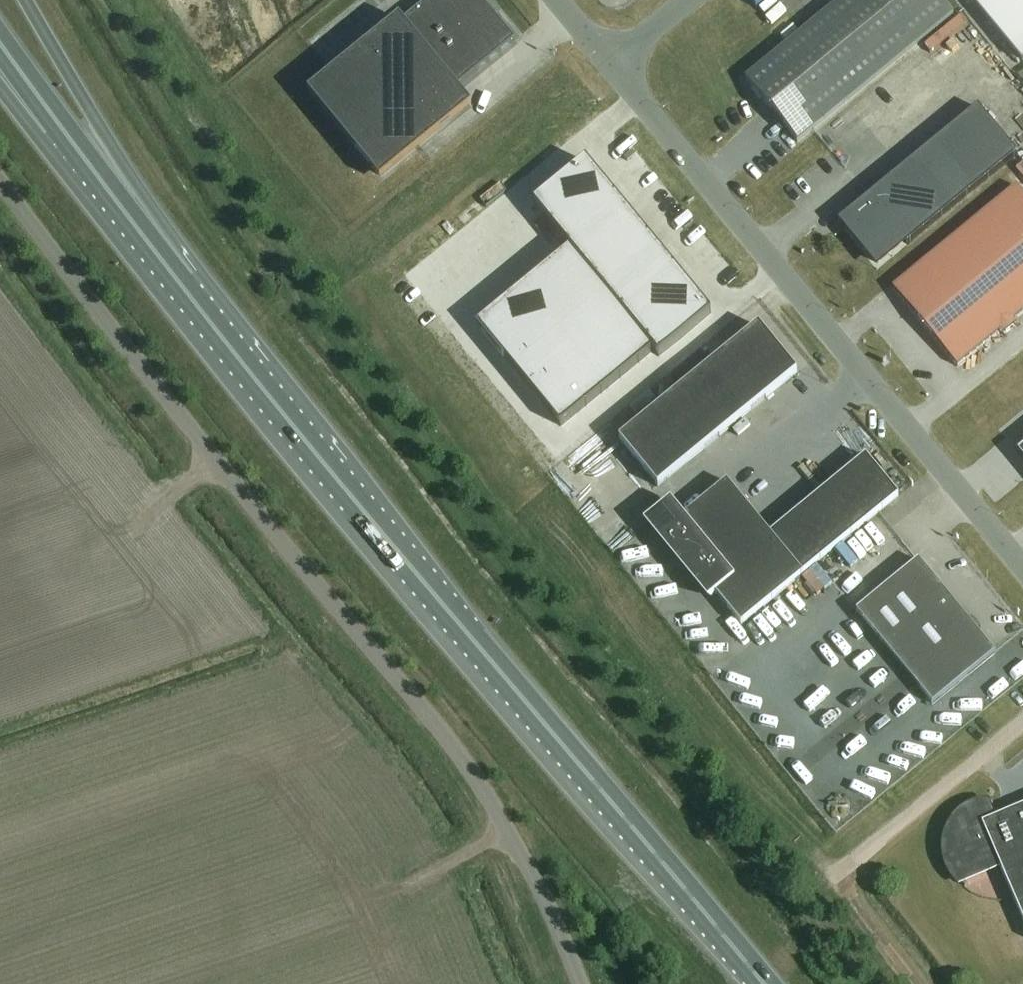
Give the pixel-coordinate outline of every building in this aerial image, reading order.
[(351,65),(314,95),(382,177),(466,107),(453,92),(515,41),(482,0),(430,0),(351,65)] [(773,113),(798,143),(953,16),(940,0),(843,0),(746,80),(773,113)] [(1022,61),(1022,60),(1022,0),(971,0),(1022,61)] [(1017,155),(978,108),(869,198),(874,204),(847,227),(878,264),(905,241),(908,245),(1017,155)] [(571,250),(478,326),(561,427),(654,351),(660,358),(712,316),(586,162),(534,205),(571,250)] [(1017,187),(893,289),(957,367),(1000,331),(1004,335),(1016,325),(1013,321),(1022,313),(1022,194),(1017,187)] [(712,364),(689,383),(728,431),(798,374),(759,326),(712,364)] [(701,351),(673,374),(684,388),(689,383),(712,364),(701,351)] [(728,431),(689,383),(684,388),(619,441),(658,488),(728,431)] [(772,534),(804,575),(899,497),(866,457),(772,534)] [(772,534),(771,535),(727,481),(680,520),(670,509),(647,528),(708,602),(716,596),(741,626),(804,575),(772,534)] [(995,654),(919,561),(856,612),(933,705),(995,654)] [(808,577),(822,592),(836,579),(821,564),(808,577)] [(965,887),(1002,871),(1022,921),(1022,807),(999,817),(993,803),(985,804),(977,805),(970,808),(963,812),(957,818),(952,824),(949,831),(946,838),(945,846),(945,854),(946,862),(949,869),(953,876),(959,882),(965,887)]
